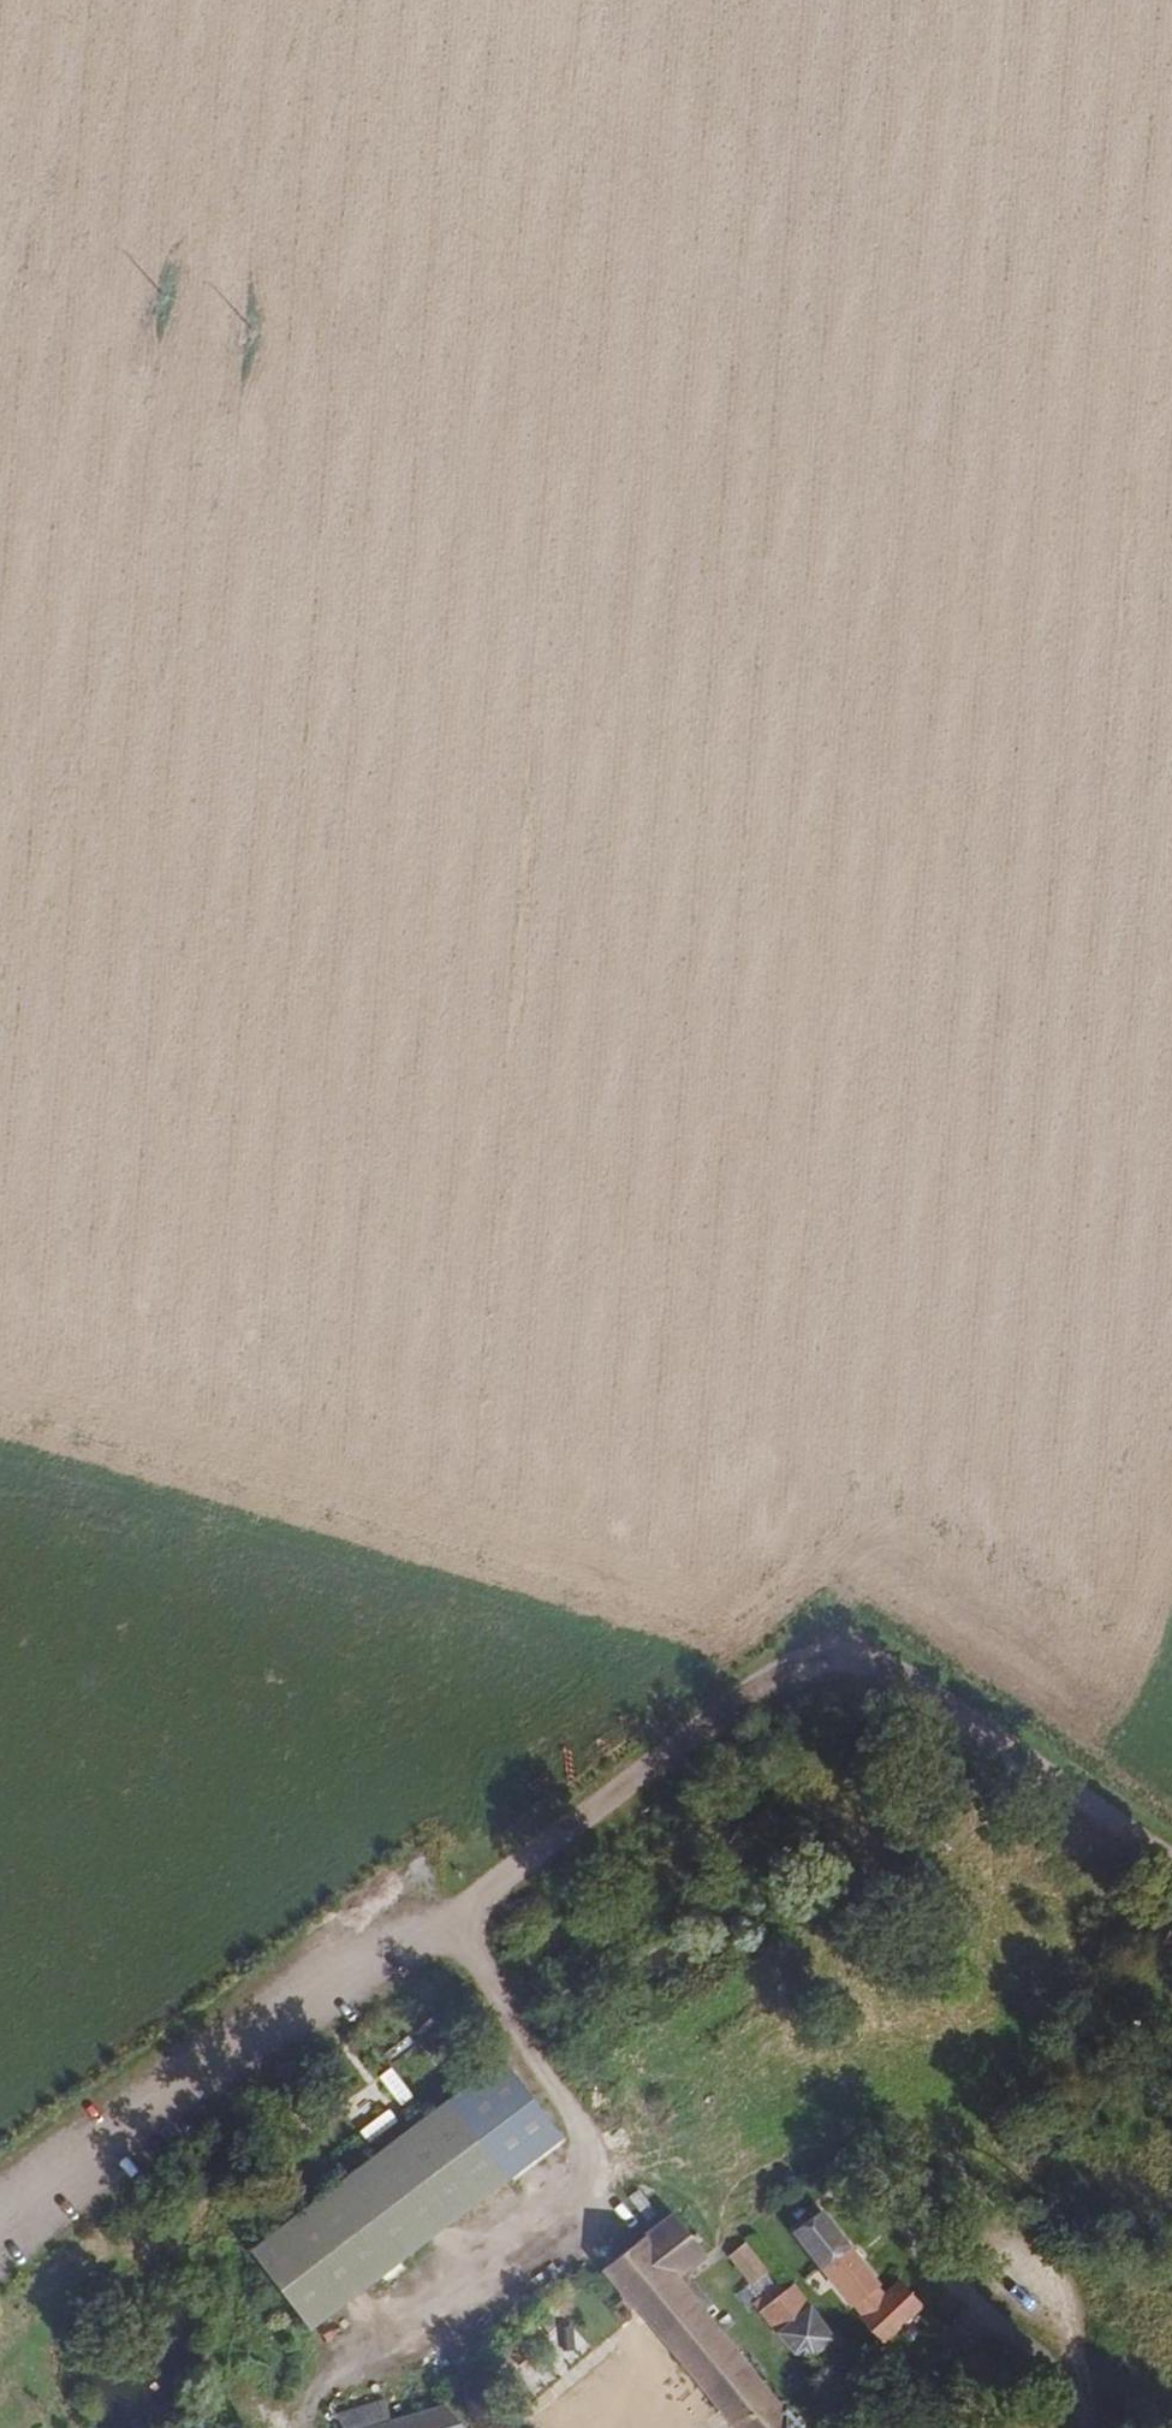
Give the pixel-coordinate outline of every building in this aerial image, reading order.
[(520,2047),(250,2254),(309,2331),(579,2123),(520,2047)] [(820,2203),(792,2225),(851,2294),(860,2309),(879,2329),(917,2298),(895,2272),(887,2280),(820,2203)] [(596,2270),(632,2312),(635,2309),(731,2427),(801,2427),(674,2276),(701,2253),(665,2209),(596,2270)] [(742,2240),(729,2251),(748,2275),(763,2263),(742,2240)] [(779,2281),(761,2298),(804,2347),(822,2350),(838,2336),(795,2288),(789,2293),(779,2281)] [(342,2427),(363,2427),(387,2421),(381,2402),(337,2416),(342,2427)] [(446,2404),(387,2421),(363,2427),(462,2427),(446,2404)]
